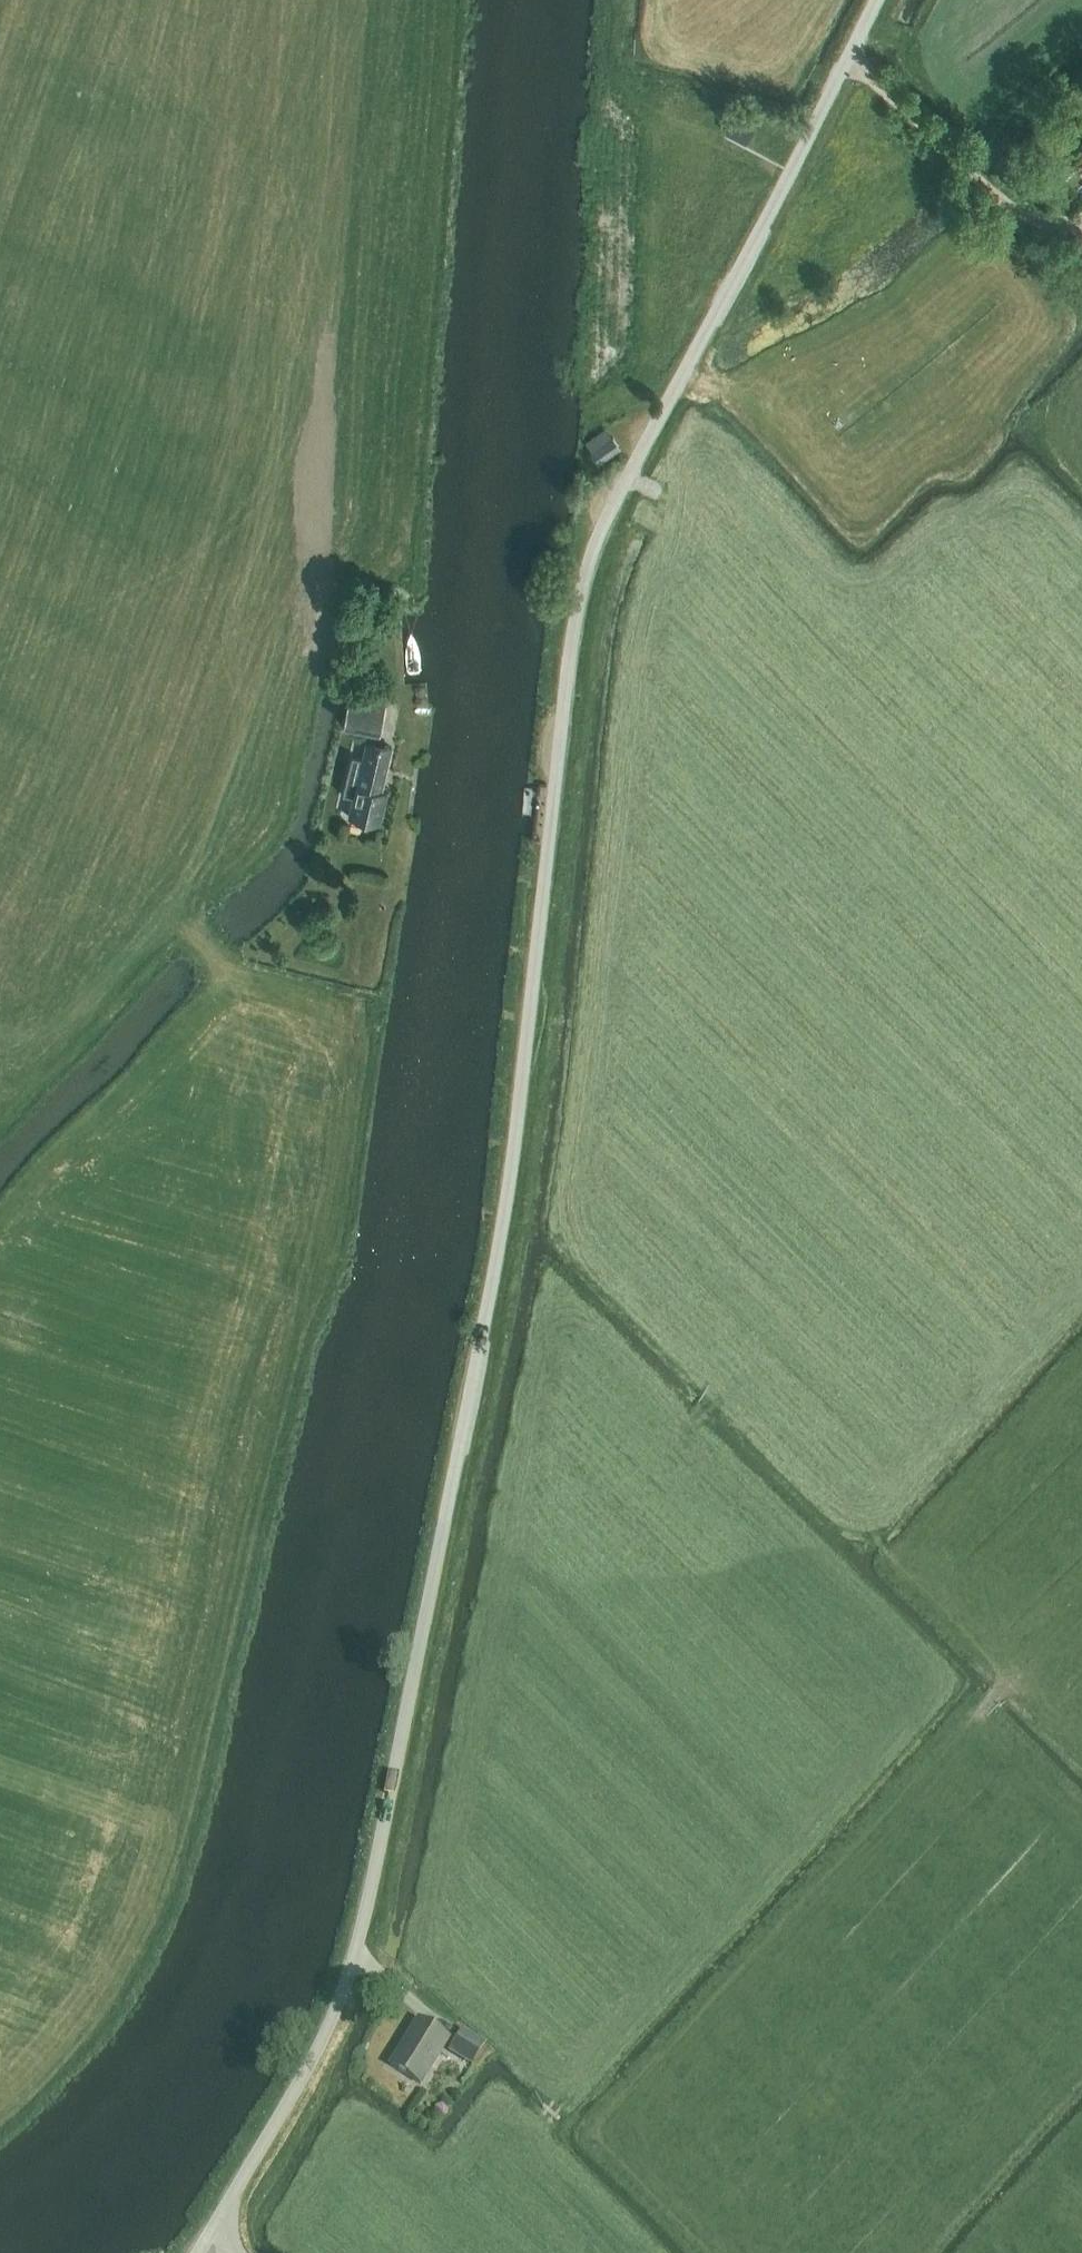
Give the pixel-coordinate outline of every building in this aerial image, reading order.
[(598,463),(620,448),(612,437),(590,452),(598,463)] [(378,732),(385,702),(349,693),(342,723),(378,732)] [(380,792),(391,747),(366,741),(362,758),(352,756),(343,794),(354,796),(349,815),(379,822),(386,793),(380,792)] [(420,2084),(448,2039),(417,2020),(389,2065),(420,2084)] [(472,2066),(476,2058),(484,2045),(461,2032),(453,2044),(448,2052),(472,2066)]
